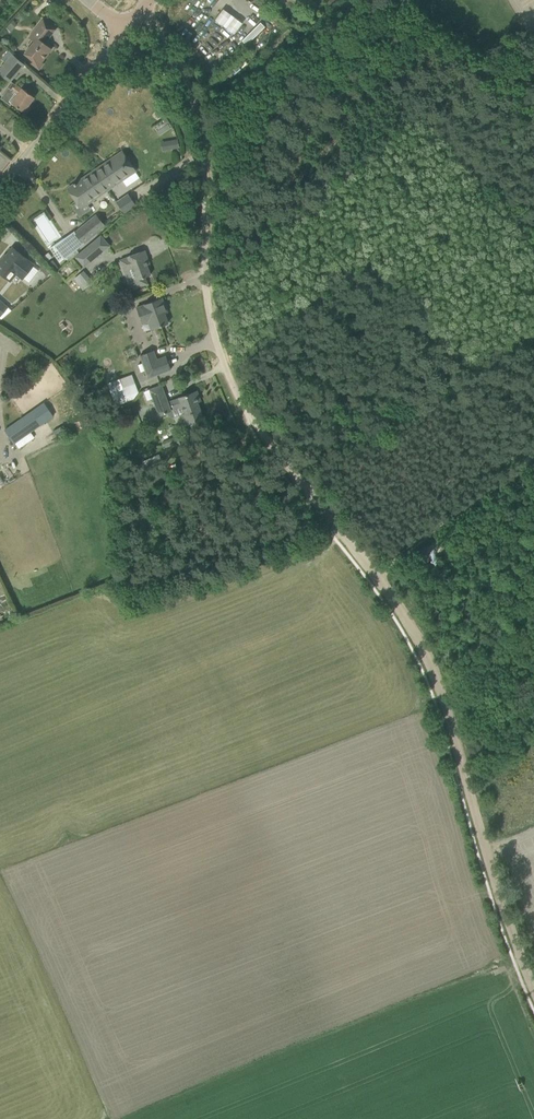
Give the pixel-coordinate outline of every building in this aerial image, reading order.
[(231,14),(223,25),(226,28),(234,17),(231,14)] [(6,27),(10,31),(17,23),(13,19),(6,27)] [(34,41),(24,53),(33,60),(34,59),(40,63),(52,48),(43,41),(53,28),(43,19),(28,37),(34,41)] [(9,81),(25,63),(13,53),(0,67),(0,74),(9,81)] [(1,99),(10,105),(12,103),(23,112),(24,110),(26,112),(28,111),(30,108),(30,106),(28,105),(34,97),(13,81),(0,98),(1,99)] [(178,146),(177,138),(170,140),(171,147),(178,146)] [(74,184),(68,188),(81,207),(135,171),(122,151),(115,156),(116,158),(103,166),(102,165),(87,175),(89,176),(77,184),(75,182),(73,183),(74,184)] [(116,201),(124,212),(136,204),(128,193),(116,201)] [(166,198),(168,204),(178,200),(176,194),(166,198)] [(50,244),(61,237),(55,228),(52,230),(48,223),(50,222),(43,212),(33,219),(50,244)] [(49,247),(59,261),(64,258),(84,243),(105,225),(96,213),(74,231),(74,230),(49,247)] [(75,256),(84,266),(110,245),(101,234),(75,256)] [(40,242),(36,246),(41,252),(45,248),(40,242)] [(6,255),(0,262),(0,272),(10,280),(20,268),(26,272),(33,264),(13,248),(7,255),(6,255)] [(131,269),(134,279),(132,280),(135,288),(147,283),(145,277),(150,275),(144,259),(148,258),(144,250),(119,259),(124,271),(131,269)] [(52,260),(48,262),(54,270),(58,268),(52,260)] [(83,271),(77,277),(86,288),(92,283),(83,271)] [(148,322),(150,329),(168,323),(162,308),(165,307),(162,297),(136,307),(142,324),(148,322)] [(129,302),(117,306),(120,315),(133,310),(129,302)] [(140,355),(148,377),(170,369),(166,356),(156,359),(153,350),(140,355)] [(108,387),(113,401),(125,397),(120,382),(108,387)] [(143,391),(146,400),(152,397),(158,415),(171,410),(161,384),(143,391)] [(181,414),(185,424),(203,418),(193,392),(170,401),(173,409),(182,406),(184,413),(181,414)] [(4,429),(14,443),(53,416),(44,402),(4,429)] [(162,439),(166,449),(175,446),(172,435),(162,439)] [(142,461),(147,472),(164,465),(159,453),(142,461)]
